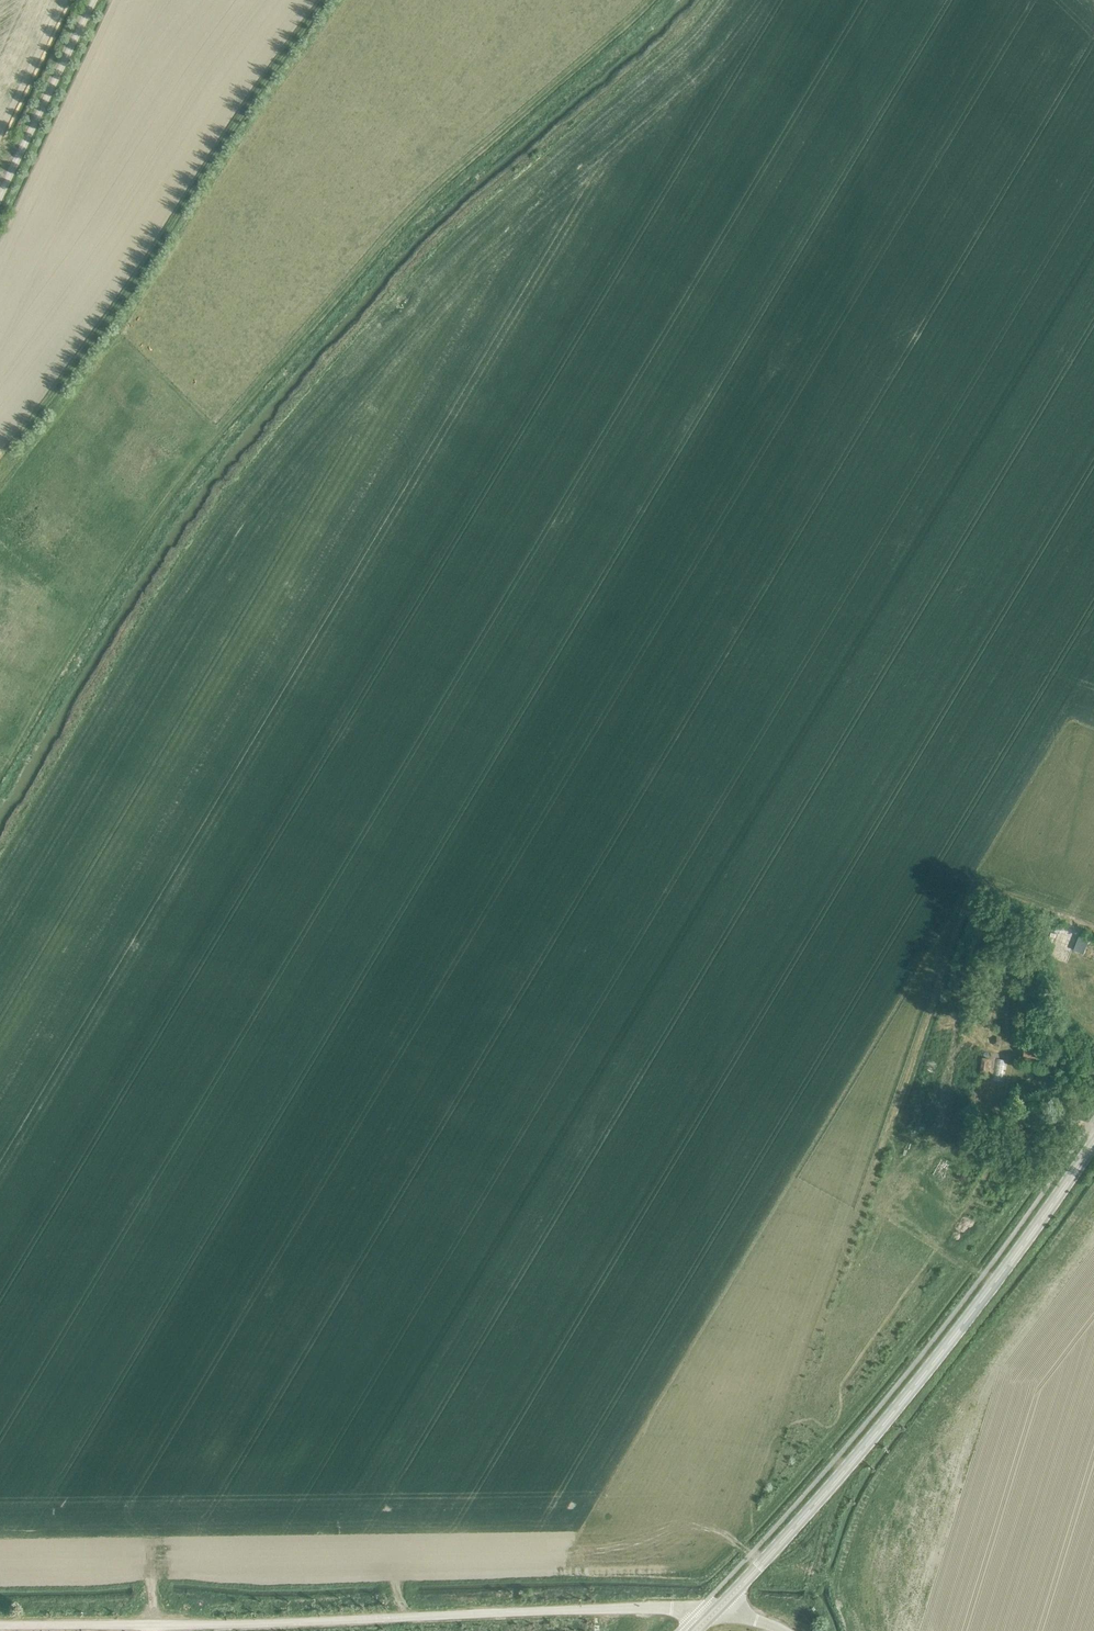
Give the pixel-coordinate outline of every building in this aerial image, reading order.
[(987,1072),(989,1058),(982,1057),(980,1071),(987,1072)] [(997,1059),(993,1080),(1002,1081),(1006,1061),(997,1059)] [(1058,1076),(1050,1075),(1047,1089),(1055,1091),(1058,1076)]
